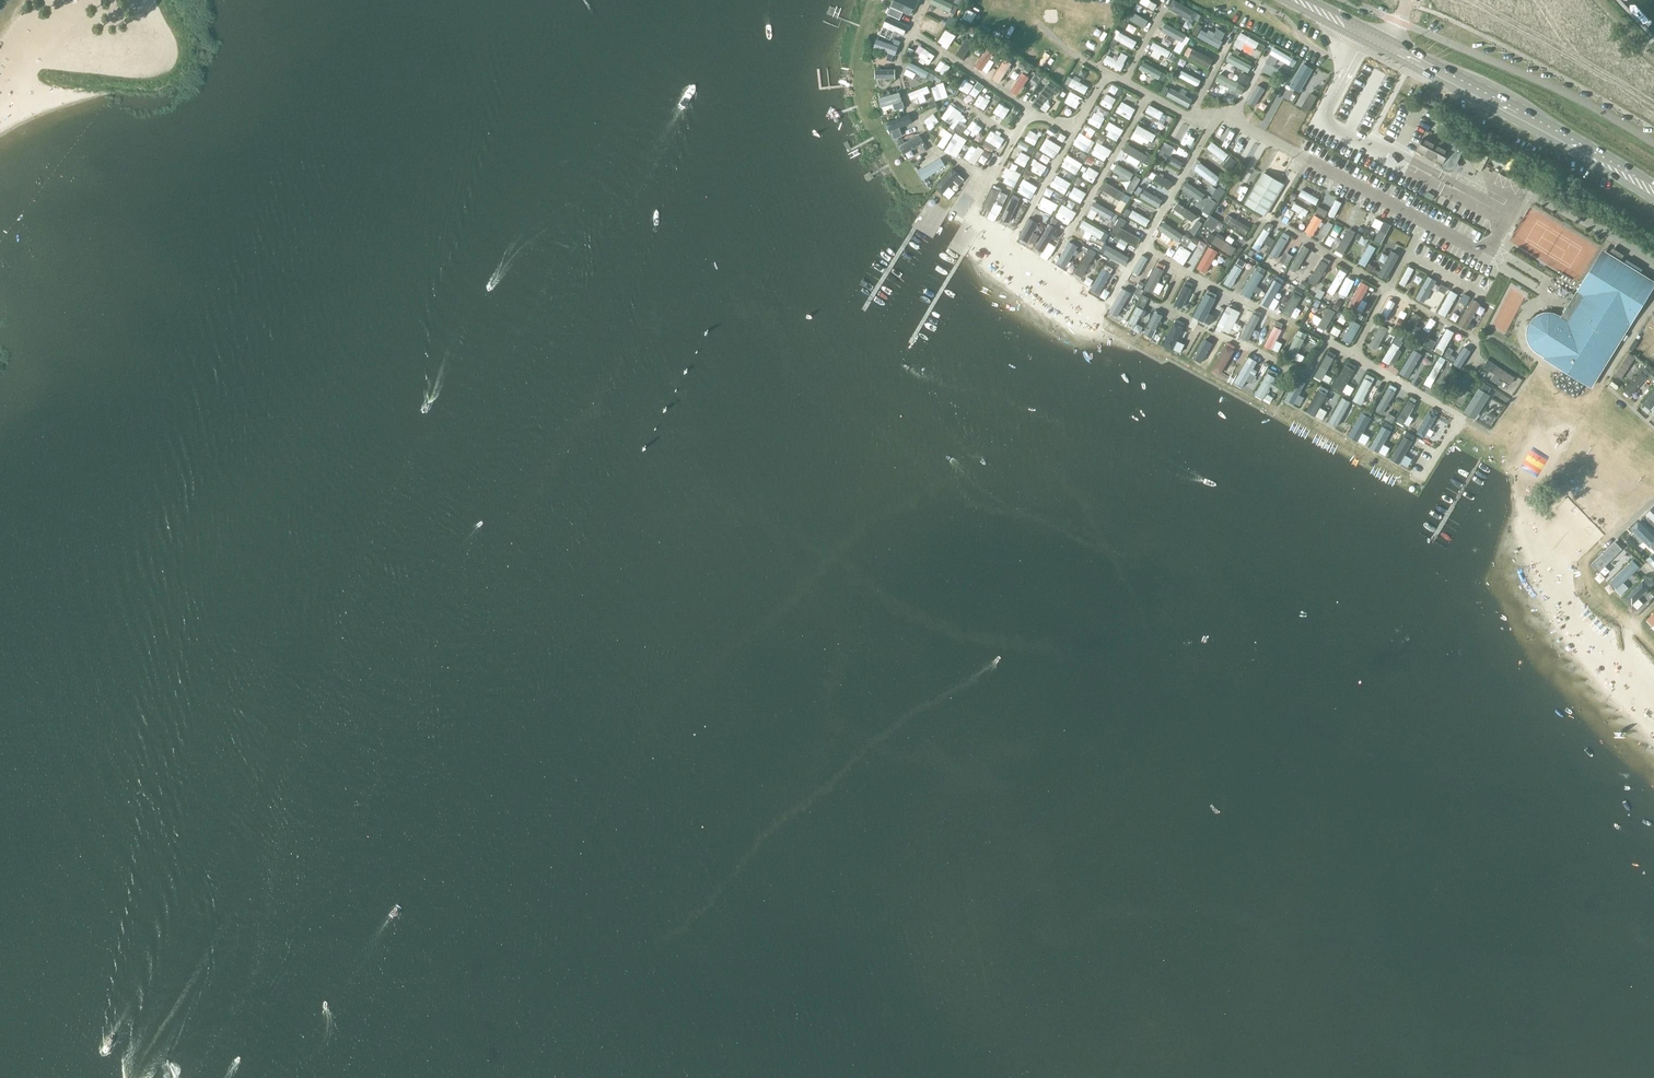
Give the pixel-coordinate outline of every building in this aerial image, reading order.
[(890,7),(910,16),(913,9),(915,10),(916,8),(920,0),(919,0),(893,0),(890,7)] [(958,7),(954,5),(942,0),(931,0),(930,4),(950,13),(950,12),(954,14),(958,7)] [(1136,0),(1154,10),(1157,5),(1149,0),(1136,0)] [(1168,9),(1192,22),(1194,19),(1198,22),(1201,16),(1197,14),(1197,13),(1173,0),(1168,9)] [(1063,5),(1051,5),(1051,16),(1062,17),(1063,5)] [(1129,10),(1125,17),(1144,28),(1148,21),(1136,14),(1132,12),(1129,10)] [(908,26),(887,16),(883,25),(904,35),(908,26)] [(1160,29),(1186,44),(1190,37),(1164,22),(1160,29)] [(1137,42),(1120,32),(1116,39),(1115,40),(1133,49),(1137,42)] [(1241,32),(1233,45),(1241,50),(1244,43),(1244,42),(1255,48),(1259,43),(1241,32)] [(1219,41),(1205,34),(1202,39),(1216,47),(1219,41)] [(963,59),(975,41),(968,36),(956,54),(963,59)] [(876,39),(873,48),(888,53),(886,60),(891,62),(894,55),(895,55),(898,47),(876,39)] [(1170,52),(1153,42),(1150,48),(1158,52),(1156,56),(1160,58),(1161,54),(1167,57),(1170,52)] [(1036,57),(1043,50),(1035,43),(1028,50),(1036,57)] [(933,61),(940,53),(929,45),(923,53),(933,61)] [(1000,46),(996,51),(1001,55),(1005,49),(1000,46)] [(1208,69),(1213,59),(1193,48),(1192,49),(1188,47),(1184,55),(1188,57),(1188,58),(1208,69)] [(1293,59),(1274,47),(1270,54),(1293,67),(1296,61),(1293,59)] [(982,71),(994,52),(989,49),(987,48),(985,50),(974,66),(982,71)] [(1229,54),(1226,60),(1223,66),(1229,70),(1233,63),(1233,64),(1232,67),(1242,71),(1243,69),(1249,72),(1250,71),(1252,65),(1229,54)] [(1107,55),(1103,62),(1121,71),(1124,64),(1107,55)] [(938,65),(945,71),(953,62),(946,56),(938,65)] [(992,79),(999,83),(1008,70),(1010,67),(1012,64),(1004,59),(992,79)] [(1162,72),(1143,61),(1139,69),(1158,80),(1159,79),(1163,82),(1167,75),(1162,72)] [(1276,71),(1278,64),(1269,61),(1266,67),(1276,71)] [(910,62),(906,68),(930,80),(933,74),(910,62)] [(1202,84),(1205,77),(1185,67),(1182,73),(1202,84)] [(1307,67),(1294,90),(1302,94),(1315,71),(1307,67)] [(1177,68),(1173,74),(1178,77),(1182,70),(1177,68)] [(895,69),(875,70),(875,78),(885,78),(885,80),(887,81),(889,81),(890,80),(890,78),(895,78),(895,69)] [(1010,91),(1017,95),(1029,78),(1022,73),(1010,91)] [(1239,84),(1220,73),(1216,81),(1235,91),(1239,84)] [(1241,74),(1238,80),(1247,85),(1250,79),(1241,74)] [(1068,86),(1085,94),(1088,87),(1079,82),(1081,79),(1075,75),(1073,79),(1068,76),(1066,80),(1065,84),(1068,86)] [(978,82),(974,88),(980,92),(984,86),(978,82)] [(1039,110),(1053,91),(1057,94),(1060,90),(1049,82),(1047,85),(1032,105),(1039,110)] [(1241,85),(1237,92),(1241,94),(1245,87),(1241,85)] [(927,86),(908,93),(911,100),(930,92),(927,86)] [(1257,87),(1248,102),(1254,106),(1263,91),(1257,87)] [(1191,100),(1173,90),(1169,97),(1187,107),(1191,100)] [(877,98),(880,108),(902,102),(900,92),(891,95),(884,96),(877,98)] [(1005,98),(1001,106),(1012,111),(1016,103),(1005,98)] [(1071,98),(1065,109),(1079,116),(1085,105),(1071,98)] [(960,124),(970,111),(955,100),(946,113),(960,124)] [(1293,105),(1286,101),(1275,122),(1282,125),(1293,105)] [(1305,103),(1302,108),(1309,112),(1312,106),(1305,103)] [(1163,113),(1149,105),(1145,112),(1153,116),(1151,119),(1156,122),(1158,119),(1160,120),(1163,113)] [(930,116),(938,113),(936,107),(928,110),(930,116)] [(1290,128),(1308,137),(1318,117),(1301,108),(1290,128)] [(1119,113),(1118,122),(1128,122),(1129,113),(1119,113)] [(912,123),(909,114),(887,122),(890,131),(912,123)] [(977,126),(980,127),(983,120),(975,116),(968,132),(973,134),(977,126)] [(958,124),(954,129),(961,135),(965,129),(958,124)] [(990,136),(1001,142),(1007,132),(996,125),(990,136)] [(1156,135),(1138,125),(1134,132),(1146,139),(1144,142),(1148,144),(1150,141),(1152,142),(1156,135)] [(1064,129),(1061,136),(1068,138),(1071,132),(1064,129)] [(1084,129),(1078,141),(1091,148),(1097,136),(1084,129)] [(947,131),(938,145),(943,149),(952,135),(947,131)] [(1194,148),(1198,141),(1183,133),(1180,140),(1194,148)] [(1102,134),(1098,139),(1104,142),(1107,137),(1102,134)] [(924,143),(919,135),(900,146),(904,154),(924,143)] [(1059,155),(1066,143),(1052,135),(1045,147),(1059,155)] [(1454,138),(1448,150),(1443,147),(1445,142),(1441,140),(1433,136),(1431,141),(1424,137),(1417,150),(1443,163),(1444,167),(1449,170),(1453,169),(1464,148),(1457,145),(1459,141),(1454,138)] [(1032,147),(1034,141),(1024,138),(1022,144),(1032,147)] [(985,141),(982,146),(988,149),(991,144),(985,141)] [(1229,155),(1212,142),(1207,148),(1224,161),(1229,155)] [(1127,144),(1123,151),(1144,163),(1148,165),(1151,159),(1147,157),(1148,156),(1127,144)] [(1044,157),(1053,160),(1056,154),(1046,150),(1044,157)] [(1180,169),(1183,163),(1165,152),(1164,153),(1160,150),(1157,156),(1161,158),(1180,169)] [(1486,160),(1497,165),(1500,159),(1489,154),(1486,160)] [(1089,156),(1086,161),(1092,164),(1095,159),(1089,156)] [(1101,156),(1098,162),(1105,166),(1108,159),(1101,156)] [(1230,157),(1225,163),(1232,169),(1237,162),(1230,157)] [(941,158),(918,172),(923,180),(945,166),(941,158)] [(1043,158),(1037,167),(1047,174),(1053,164),(1043,158)] [(886,167),(895,173),(899,167),(891,160),(886,167)] [(1194,170),(1214,184),(1215,185),(1217,182),(1220,178),(1201,162),(1200,164),(1198,164),(1195,167),(1196,169),(1194,170)] [(1117,164),(1114,170),(1121,174),(1119,177),(1125,180),(1130,171),(1117,164)] [(1019,166),(1016,171),(1022,174),(1024,169),(1019,166)] [(935,188),(942,194),(956,178),(962,183),(965,179),(959,174),(952,168),(935,188)] [(1173,183),(1157,173),(1153,180),(1169,189),(1173,183)] [(1276,187),(1263,179),(1266,175),(1263,173),(1245,204),(1265,215),(1283,185),(1279,182),(1276,187)] [(1030,178),(1024,189),(1034,194),(1039,184),(1030,178)] [(1225,180),(1221,186),(1225,189),(1229,184),(1225,180)] [(1206,195),(1187,181),(1181,189),(1200,203),(1206,195)] [(1125,193),(1105,182),(1100,189),(1120,201),(1121,200),(1124,194),(1125,193)] [(985,204),(983,208),(990,212),(995,200),(999,202),(1001,196),(998,195),(1001,188),(994,185),(992,188),(985,204)] [(1319,199),(1302,190),(1299,196),(1316,205),(1319,199)] [(1160,202),(1145,193),(1141,199),(1157,208),(1160,202)] [(1001,219),(1009,223),(1019,202),(1018,202),(1020,198),(1013,194),(1011,198),(1001,219)] [(1124,194),(1121,200),(1127,203),(1130,197),(1124,194)] [(1209,219),(1204,215),(1203,216),(1181,200),(1178,206),(1200,222),(1201,220),(1206,224),(1209,219)] [(1342,203),(1336,200),(1328,214),(1334,217),(1342,203)] [(1059,214),(1072,222),(1080,209),(1067,201),(1059,214)] [(1095,201),(1090,209),(1102,215),(1100,218),(1105,221),(1106,218),(1110,220),(1110,219),(1114,221),(1118,215),(1114,213),(1095,201)] [(1308,211),(1294,203),(1291,209),(1299,213),(1298,216),(1303,219),(1304,216),(1305,217),(1308,211)] [(1361,224),(1367,211),(1355,205),(1349,218),(1361,224)] [(1125,208),(1122,213),(1128,216),(1130,211),(1125,208)] [(1150,220),(1133,210),(1129,217),(1146,227),(1150,220)] [(1245,235),(1250,228),(1232,217),(1227,215),(1224,221),(1228,223),(1227,224),(1245,235)] [(1322,220),(1314,215),(1305,231),(1313,236),(1322,220)] [(1191,230),(1172,216),(1168,223),(1187,236),(1191,230)] [(1037,222),(1031,218),(1021,235),(1026,238),(1037,222)] [(1120,218),(1112,232),(1116,235),(1120,227),(1122,228),(1126,221),(1120,218)] [(1109,235),(1083,220),(1079,227),(1093,235),(1092,238),(1096,240),(1097,237),(1105,242),(1109,235)] [(1391,225),(1384,221),(1374,241),(1381,245),(1391,225)] [(1397,223),(1393,233),(1409,241),(1413,231),(1397,223)] [(1059,234),(1056,232),(1057,229),(1049,224),(1035,248),(1043,253),(1044,251),(1049,242),(1052,238),(1055,240),(1059,234)] [(1256,243),(1261,246),(1273,227),(1268,224),(1256,243)] [(1137,246),(1141,238),(1122,228),(1120,227),(1116,235),(1137,246)] [(1335,250),(1343,255),(1356,232),(1350,228),(1348,231),(1347,231),(1335,250)] [(1360,237),(1368,242),(1373,235),(1365,230),(1360,237)] [(1176,242),(1159,232),(1156,238),(1172,248),(1176,242)] [(1281,236),(1272,251),(1270,255),(1276,260),(1288,241),(1287,240),(1290,236),(1284,232),(1281,237),(1281,236)] [(1232,256),(1236,249),(1223,240),(1225,237),(1218,233),(1215,237),(1210,233),(1206,239),(1212,242),(1211,243),(1232,256)] [(1051,257),(1060,244),(1052,239),(1044,252),(1051,257)] [(1434,242),(1429,254),(1441,260),(1447,249),(1434,242)] [(1075,247),(1069,244),(1058,263),(1064,267),(1071,255),(1074,257),(1076,252),(1074,250),(1075,247)] [(1365,266),(1376,248),(1369,244),(1359,263),(1365,266)] [(1309,249),(1303,245),(1289,269),(1296,272),(1309,249)] [(1314,246),(1310,255),(1316,258),(1320,249),(1314,246)] [(1209,247),(1197,268),(1206,273),(1218,252),(1209,247)] [(1290,247),(1285,255),(1293,260),(1298,252),(1290,247)] [(1075,273),(1082,278),(1097,252),(1090,248),(1075,273)] [(1126,257),(1111,249),(1107,255),(1123,264),(1126,257)] [(1621,260),(1624,256),(1613,249),(1610,253),(1621,260)] [(1399,255),(1391,251),(1378,275),(1387,279),(1399,255)] [(1141,255),(1132,272),(1138,275),(1148,259),(1141,255)] [(1529,326),(1528,328),(1527,330),(1527,333),(1527,335),(1527,338),(1528,340),(1529,342),(1530,345),(1532,347),(1533,349),(1535,351),(1537,352),(1541,354),(1542,354),(1557,363),(1556,363),(1562,367),(1581,379),(1590,365),(1603,343),(1607,345),(1609,342),(1616,347),(1653,285),(1653,283),(1608,255),(1602,265),(1603,265),(1593,280),(1587,276),(1568,309),(1566,307),(1563,311),(1565,313),(1562,318),(1559,316),(1557,315),(1555,314),(1553,314),(1551,313),(1549,313),(1547,313),(1544,314),(1542,314),(1540,315),(1539,315),(1538,316),(1535,317),(1533,319),(1532,321),(1530,323),(1529,326)] [(1323,256),(1308,282),(1315,286),(1322,275),(1324,272),(1329,264),(1328,264),(1330,260),(1323,256)] [(1236,264),(1243,268),(1246,263),(1239,259),(1236,264)] [(1097,271),(1100,264),(1092,260),(1089,267),(1097,271)] [(1144,289),(1152,293),(1164,270),(1163,270),(1165,266),(1158,262),(1156,267),(1156,266),(1144,289)] [(1105,264),(1090,290),(1099,295),(1114,269),(1105,264)] [(1242,269),(1235,265),(1224,283),(1231,288),(1242,269)] [(1408,266),(1399,283),(1405,286),(1414,269),(1408,266)] [(1252,292),(1263,274),(1255,269),(1240,292),(1249,298),(1252,292)] [(1347,273),(1340,270),(1327,291),(1334,295),(1347,273)] [(1086,280),(1094,283),(1097,277),(1089,273),(1086,280)] [(1435,280),(1428,276),(1418,294),(1425,298),(1435,280)] [(1280,293),(1287,296),(1294,281),(1288,277),(1280,293)] [(1184,285),(1175,305),(1182,309),(1192,289),(1191,289),(1193,285),(1186,281),(1184,285)] [(1347,306),(1355,311),(1369,286),(1361,282),(1347,306)] [(1278,286),(1272,283),(1262,300),(1269,304),(1278,286)] [(1300,296),(1306,289),(1301,284),(1294,291),(1300,296)] [(1448,289),(1442,285),(1439,291),(1445,294),(1448,289)] [(1481,285),(1480,291),(1489,294),(1491,289),(1481,285)] [(1131,293),(1122,288),(1109,312),(1117,317),(1131,293)] [(1512,323),(1528,293),(1520,288),(1516,295),(1513,293),(1500,317),(1512,323)] [(1450,291),(1438,313),(1445,317),(1458,295),(1450,291)] [(1146,292),(1140,302),(1147,306),(1153,296),(1146,292)] [(1282,313),(1290,317),(1302,297),(1301,297),(1293,292),(1282,313)] [(1464,294),(1461,299),(1467,302),(1470,297),(1464,294)] [(1197,318),(1212,323),(1214,315),(1209,313),(1213,299),(1204,296),(1197,318)] [(1338,304),(1344,306),(1347,298),(1341,296),(1338,304)] [(1380,317),(1383,318),(1386,320),(1395,303),(1390,300),(1381,315),(1380,317)] [(1228,303),(1220,325),(1237,331),(1246,309),(1228,303)] [(1143,319),(1146,311),(1136,306),(1128,323),(1135,326),(1140,317),(1143,319)] [(1478,327),(1487,309),(1481,306),(1471,324),(1478,327)] [(1335,311),(1328,307),(1317,327),(1324,331),(1335,311)] [(1457,308),(1453,314),(1460,319),(1464,313),(1457,308)] [(1143,334),(1152,338),(1163,316),(1162,315),(1163,314),(1156,310),(1155,312),(1154,311),(1143,334)] [(1414,318),(1420,321),(1422,318),(1432,323),(1434,319),(1418,310),(1414,318)] [(1246,340),(1253,328),(1254,325),(1258,318),(1257,318),(1259,314),(1253,311),(1251,315),(1251,314),(1239,337),(1246,340)] [(1340,332),(1347,324),(1342,319),(1335,327),(1340,332)] [(1163,346),(1173,350),(1177,341),(1184,326),(1183,326),(1184,323),(1176,320),(1175,322),(1174,322),(1163,346)] [(1404,326),(1401,331),(1410,336),(1413,331),(1421,335),(1424,330),(1416,325),(1417,323),(1411,320),(1406,327),(1404,326)] [(1353,321),(1342,340),(1350,344),(1361,325),(1353,321)] [(1369,346),(1375,350),(1379,343),(1380,343),(1384,336),(1385,337),(1387,336),(1389,334),(1386,332),(1388,329),(1381,325),(1369,346)] [(1265,345),(1272,348),(1281,330),(1274,327),(1265,345)] [(1434,351),(1441,355),(1454,332),(1447,329),(1434,351)] [(1287,356),(1295,359),(1307,335),(1299,331),(1287,356)] [(1179,338),(1175,347),(1183,351),(1187,342),(1179,338)] [(1199,362),(1210,343),(1203,339),(1192,358),(1199,362)] [(1389,365),(1402,344),(1395,339),(1382,361),(1389,365)] [(1235,346),(1228,342),(1227,346),(1226,345),(1212,369),(1220,374),(1234,350),(1233,350),(1235,346)] [(1414,350),(1419,353),(1423,347),(1418,343),(1414,350)] [(1427,367),(1433,350),(1426,347),(1420,364),(1427,367)] [(1319,373),(1329,377),(1337,354),(1328,351),(1319,373)] [(1400,372),(1407,377),(1407,376),(1411,369),(1414,364),(1417,361),(1419,356),(1412,351),(1400,372)] [(1629,353),(1615,375),(1621,379),(1636,357),(1629,353)] [(1242,387),(1243,387),(1251,373),(1255,375),(1257,371),(1253,369),(1257,362),(1249,357),(1234,382),(1234,383),(1234,384),(1241,388),(1242,387)] [(1509,384),(1514,377),(1488,360),(1484,367),(1509,384)] [(1429,376),(1435,379),(1443,364),(1438,361),(1437,361),(1429,376)] [(1333,387),(1342,392),(1355,370),(1354,370),(1356,366),(1348,362),(1346,366),(1345,365),(1333,387)] [(1644,368),(1623,391),(1630,397),(1647,377),(1651,373),(1645,367),(1644,368)] [(1266,373),(1267,374),(1256,394),(1264,399),(1271,386),(1275,389),(1277,385),(1273,382),(1278,374),(1269,368),(1266,373)] [(1463,378),(1453,394),(1460,398),(1470,382),(1469,382),(1472,377),(1465,373),(1463,378)] [(1299,374),(1285,400),(1294,405),(1308,379),(1299,374)] [(1353,400),(1362,405),(1365,399),(1364,399),(1375,378),(1367,374),(1353,400)] [(1328,391),(1321,386),(1307,412),(1315,416),(1323,401),(1326,403),(1328,399),(1325,397),(1327,395),(1326,394),(1328,391)] [(1388,388),(1376,409),(1383,413),(1395,392),(1389,389),(1388,388)] [(1465,412),(1472,417),(1474,416),(1477,411),(1477,410),(1483,401),(1484,402),(1488,395),(1479,389),(1465,412)] [(1653,406),(1653,390),(1642,403),(1650,410),(1653,406)] [(1411,396),(1397,419),(1404,423),(1409,416),(1415,405),(1414,404),(1417,400),(1411,396)] [(1351,402),(1342,397),(1328,422),(1337,427),(1351,402)] [(1429,411),(1416,433),(1424,438),(1437,416),(1436,416),(1438,412),(1432,408),(1429,412),(1429,411)] [(1351,433),(1357,437),(1370,412),(1364,409),(1351,433)] [(1383,426),(1370,448),(1379,453),(1391,431),(1393,426),(1386,422),(1383,427),(1383,426)] [(1365,429),(1361,436),(1368,440),(1373,433),(1365,429)] [(1404,438),(1391,459),(1399,464),(1413,441),(1412,441),(1415,436),(1407,432),(1407,433),(1404,438)] [(1358,461),(1368,465),(1372,456),(1362,452),(1358,461)] [(1383,474),(1391,477),(1394,469),(1386,466),(1383,474)] [(1638,521),(1631,529),(1651,549),(1651,548),(1653,551),(1653,537),(1638,521)] [(1615,542),(1592,564),(1600,571),(1623,549),(1615,542)] [(1611,582),(1617,589),(1639,567),(1633,560),(1611,582)] [(1632,605),(1643,594),(1647,590),(1653,584),(1653,583),(1647,576),(1625,598),(1632,605)]
